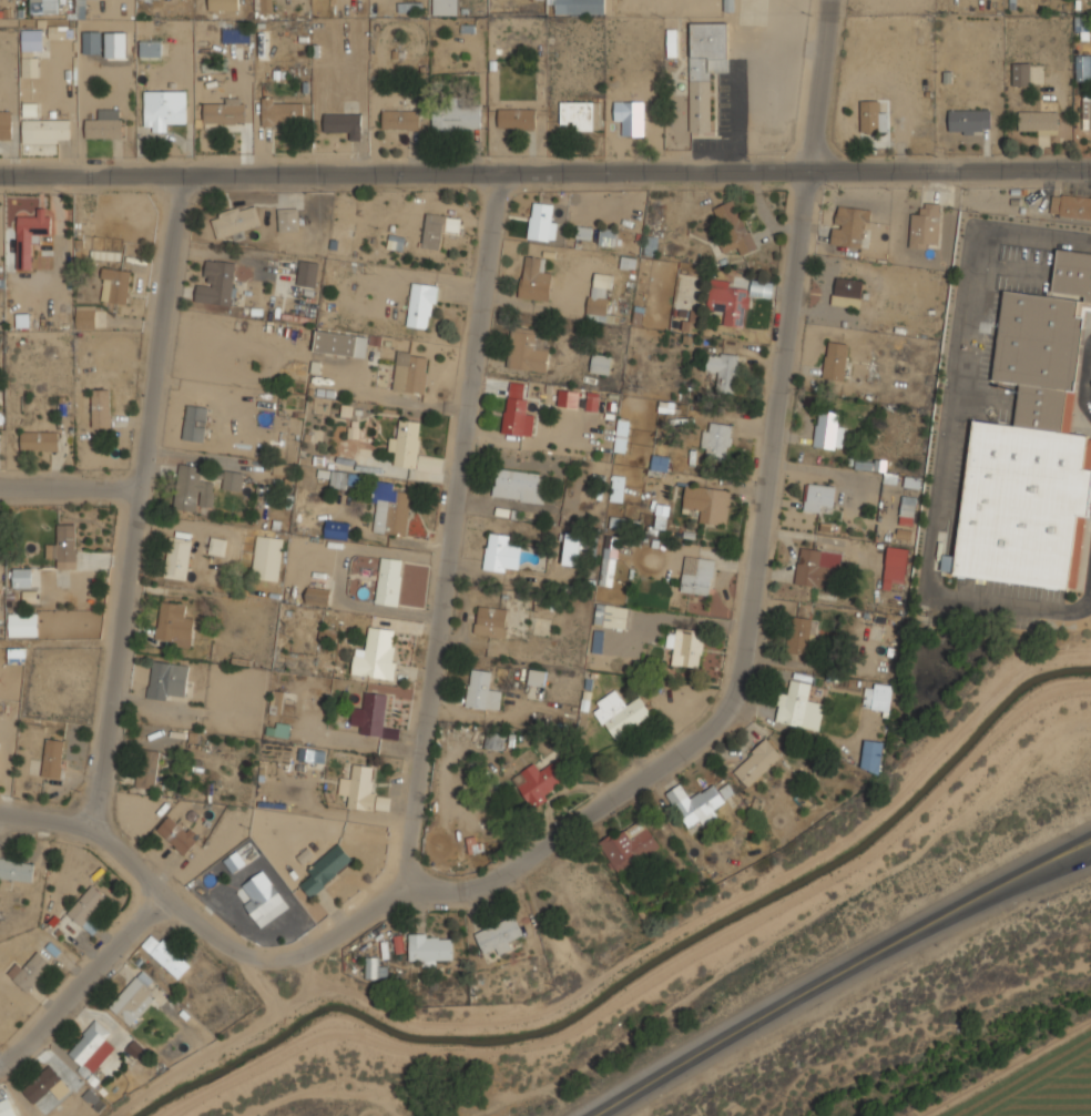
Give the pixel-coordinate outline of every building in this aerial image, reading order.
[(30,12),(59,12),(59,0),(30,0),(30,12)] [(208,10),(238,10),(238,0),(208,0),(208,10)] [(272,10),(272,0),(254,0),(254,10),(272,10)] [(432,13),(458,13),(458,0),(432,0),(432,13)] [(604,0),(554,0),(554,13),(604,13),(604,0)] [(1087,17),(1075,17),(1075,31),(1087,31),(1087,17)] [(689,131),(710,131),(710,71),(728,71),(728,21),(689,21),(689,131)] [(221,42),(249,42),(249,26),(221,26),(221,42)] [(21,75),(38,75),(38,52),(43,52),(43,28),(21,28),(21,75)] [(676,29),(667,29),(667,57),(676,57),(676,29)] [(83,53),(102,53),(102,30),(83,30),(83,53)] [(127,58),(127,33),(105,33),(106,58),(127,58)] [(162,39),(140,40),(140,58),(162,58),(162,39)] [(1089,54),(1077,55),(1078,79),(1090,78),(1089,54)] [(1012,84),(1030,84),(1030,61),(1012,61),(1012,84)] [(186,89),(144,89),(144,131),(165,131),(165,121),(186,121),(186,89)] [(1082,94),(1082,120),(1088,120),(1088,130),(1090,130),(1090,94),(1082,94)] [(262,124),(304,124),(304,102),(274,102),(274,95),(262,95),(262,124)] [(203,122),(245,122),(245,98),(203,98),(203,122)] [(859,131),(886,131),(886,109),(878,109),(878,99),(859,99),(859,131)] [(643,100),(613,100),(613,121),(623,121),(623,134),(643,134),(643,100)] [(599,101),(560,101),(560,121),(571,121),(571,129),(599,129),(599,101)] [(536,126),(536,106),(498,106),(498,126),(536,126)] [(122,136),(122,108),(96,108),(96,118),(84,118),(84,136),(122,136)] [(432,130),(481,130),(481,108),(432,108),(432,130)] [(990,108),(949,108),(949,133),(990,133),(990,108)] [(11,109),(0,109),(0,138),(11,138),(11,109)] [(420,109),(381,109),(381,129),(420,129),(420,109)] [(1057,110),(1018,110),(1018,131),(1057,131),(1057,110)] [(361,111),(323,111),(323,131),(348,131),(348,139),(361,139),(361,111)] [(70,119),(21,119),(21,141),(70,141),(70,119)] [(1052,195),(1050,220),(1090,223),(1090,199),(1052,195)] [(728,250),(737,246),(740,254),(755,247),(735,199),(712,207),(728,250)] [(554,241),(558,215),(552,215),(553,204),(531,201),(527,237),(554,241)] [(210,215),(216,237),(261,224),(254,202),(210,215)] [(861,247),(867,207),(836,203),(830,243),(861,247)] [(909,213),(909,246),(938,246),(938,203),(921,203),(921,213),(909,213)] [(298,230),(298,207),(277,207),(277,230),(298,230)] [(51,233),(51,212),(17,212),(17,268),(33,268),(33,233),(51,233)] [(421,247),(443,250),(446,229),(459,230),(460,216),(426,212),(421,247)] [(592,227),(577,226),(576,238),(591,240),(592,227)] [(615,243),(615,227),(599,227),(599,243),(615,243)] [(1056,248),(1090,253),(1090,310),(1085,310),(1084,316),(1085,316),(1070,434),(1088,436),(1088,438),(1090,438),(1090,470),(1090,504),(1089,518),(1084,518),(1077,588),(1068,587),(1068,590),(950,575),(951,571),(940,570),(941,555),(955,556),(972,420),(1013,425),(1019,384),(992,379),(1003,291),(1047,296),(1085,302),(1085,295),(1051,291),(1056,248)] [(93,256),(120,260),(120,252),(94,250),(93,256)] [(552,267),(544,266),(546,256),(523,254),(518,297),(549,301),(552,267)] [(236,262),(206,258),(204,284),(197,283),(195,302),(231,305),(236,262)] [(317,286),(317,260),(298,260),(298,286),(317,286)] [(102,302),(131,302),(131,267),(102,267),(102,302)] [(612,274),(592,271),(585,317),(605,321),(612,274)] [(748,293),(769,296),(772,283),(752,280),(751,288),(731,285),(731,278),(712,275),(707,308),(725,312),(723,324),(744,326),(748,293)] [(832,306),(861,307),(862,280),(834,278),(832,306)] [(432,327),(437,284),(411,282),(407,325),(432,327)] [(78,328),(95,328),(95,305),(78,305),(78,328)] [(544,372),(550,329),(512,325),(507,366),(544,372)] [(313,351),(366,357),(369,334),(316,328),(313,351)] [(824,378),(845,380),(847,343),(826,342),(824,378)] [(391,388),(424,394),(429,355),(398,349),(391,388)] [(609,374),(612,355),(593,352),(590,371),(609,374)] [(717,372),(716,390),(736,392),(738,354),(708,353),(707,371),(717,372)] [(92,426),(112,426),(112,414),(122,414),(122,388),(92,388),(92,426)] [(580,388),(558,388),(557,406),(580,406),(580,388)] [(599,393),(587,392),(585,410),(597,412),(599,393)] [(533,412),(524,412),(527,398),(506,396),(500,432),(530,436),(533,412)] [(204,442),(207,406),(186,404),(182,439),(204,442)] [(841,450),(845,427),(837,426),(839,413),(818,410),(812,445),(841,450)] [(626,452),(630,417),(618,416),(614,450),(626,452)] [(391,453),(396,453),(395,466),(417,468),(422,420),(395,418),(391,453)] [(703,456),(728,456),(728,423),(703,423),(703,456)] [(21,450),(59,450),(59,429),(21,429),(21,450)] [(668,456),(651,455),(650,470),(668,471),(668,456)] [(173,508),(195,510),(196,504),(212,506),(214,481),(201,479),(202,465),(179,463),(173,508)] [(492,496),(540,501),(543,473),(496,467),(492,496)] [(243,471),(224,469),(222,488),(241,490),(243,471)] [(346,470),(330,469),(329,487),(346,487),(346,470)] [(623,500),(623,475),(611,475),(611,500),(623,500)] [(410,493),(399,491),(399,481),(373,479),(370,501),(376,501),(373,531),(407,534),(410,493)] [(726,525),(730,488),(685,484),(682,508),(702,510),(701,521),(726,525)] [(834,507),(835,486),(806,484),(805,512),(821,512),(821,506),(834,507)] [(669,504),(656,504),(655,525),(667,525),(669,504)] [(609,524),(635,531),(639,521),(612,514),(609,524)] [(349,521),(328,519),(327,537),(347,539),(349,521)] [(77,523),(57,523),(57,545),(47,545),(47,556),(57,556),(57,568),(77,568),(77,523)] [(480,566),(503,572),(513,537),(490,530),(480,566)] [(579,565),(583,535),(567,532),(562,562),(579,565)] [(255,566),(254,578),(279,580),(284,537),(252,534),(248,565),(255,566)] [(619,536),(606,535),(599,582),(611,585),(619,536)] [(227,538),(210,536),(208,552),(225,555),(227,538)] [(192,540),(169,537),(163,575),(186,579),(192,540)] [(903,585),(908,549),(887,546),(881,589),(891,590),(892,583),(903,585)] [(795,584),(836,589),(840,552),(799,548),(795,584)] [(680,590),(708,595),(714,558),(685,554),(680,590)] [(402,558),(379,556),(376,602),(399,605),(402,558)] [(12,587),(34,587),(34,567),(12,567),(12,587)] [(329,606),(332,588),(307,586),(305,603),(329,606)] [(192,645),(194,601),(159,600),(156,643),(192,645)] [(626,628),(629,605),(597,601),(594,625),(626,628)] [(473,632),(503,637),(507,608),(478,603),(473,632)] [(38,611),(9,611),(9,636),(38,636),(38,611)] [(810,618),(788,616),(786,653),(808,655),(810,618)] [(351,673),(392,678),(398,629),(368,626),(365,653),(354,652),(351,673)] [(699,667),(704,631),(669,626),(665,650),(675,652),(674,663),(699,667)] [(602,653),(602,631),(593,631),(592,653),(602,653)] [(21,656),(23,656),(23,648),(8,647),(8,660),(21,660),(21,656)] [(186,699),(190,664),(152,661),(149,696),(186,699)] [(499,710),(502,687),(491,686),(492,670),(470,667),(466,706),(499,710)] [(547,670),(530,667),(528,682),(543,686),(547,670)] [(864,685),(863,709),(891,710),(892,686),(864,685)] [(652,714),(640,696),(626,703),(618,688),(591,706),(613,739),(652,714)] [(388,692),(365,690),(359,733),(383,735),(388,692)] [(288,738),(290,725),(277,722),(274,736),(288,738)] [(456,748),(513,749),(513,730),(456,729),(456,748)] [(61,778),(64,739),(45,737),(42,777),(61,778)] [(781,756),(766,739),(732,771),(748,787),(781,756)] [(883,742),(863,740),(861,770),(880,772),(883,742)] [(299,760),(324,760),(324,748),(299,748),(299,760)] [(136,788),(157,788),(157,750),(136,750),(136,788)] [(530,805),(573,778),(559,757),(539,770),(533,762),(511,777),(530,805)] [(378,765),(354,762),(351,775),(341,774),(338,793),(349,795),(348,805),(371,809),(378,765)] [(666,792),(690,834),(718,818),(712,808),(735,795),(728,783),(717,790),(714,784),(689,798),(681,784),(666,792)] [(183,854),(198,840),(172,813),(156,828),(183,854)] [(661,846),(640,819),(613,839),(609,835),(596,844),(621,877),(661,846)] [(468,853),(480,851),(477,836),(465,838),(468,853)] [(313,897),(353,856),(337,841),(307,871),(310,873),(299,884),(313,897)] [(33,882),(35,863),(0,859),(0,879),(33,882)] [(261,927),(289,904),(272,882),(243,904),(261,927)] [(92,935),(99,926),(88,916),(105,897),(92,885),(67,913),(92,935)] [(512,949),(508,942),(523,935),(514,915),(474,934),(484,953),(495,948),(499,955),(512,949)] [(409,963),(436,962),(436,960),(452,960),(452,938),(426,938),(426,933),(408,934),(409,963)] [(178,979),(191,965),(162,939),(159,942),(151,935),(141,945),(178,979)] [(22,968),(16,963),(7,973),(26,991),(51,964),(38,951),(22,968)] [(116,1048),(105,1039),(111,1033),(97,1020),(67,1052),(81,1066),(77,1070),(94,1086),(99,1080),(92,1073),(116,1048)] [(137,1060),(146,1049),(135,1039),(125,1049),(137,1060)] [(71,1089),(49,1065),(21,1090),(34,1104),(50,1089),(59,1099),(71,1089)] [(106,1105),(94,1093),(87,1100),(99,1112),(106,1105)] [(8,1098),(0,1102),(0,1115),(16,1115),(8,1098)]
